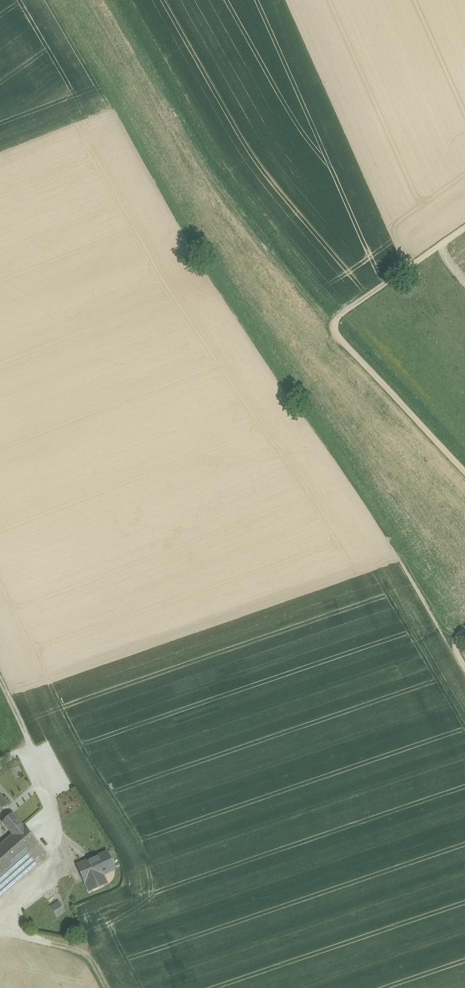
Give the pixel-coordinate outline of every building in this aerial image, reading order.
[(0,796),(0,813),(9,806),(0,796)] [(13,814),(2,823),(12,835),(23,825),(13,814)] [(0,846),(0,879),(28,855),(40,844),(23,825),(12,835),(0,846)] [(40,844),(28,855),(33,861),(45,850),(40,844)] [(45,850),(33,861),(37,865),(38,867),(50,856),(45,850)] [(107,853),(78,866),(90,892),(105,886),(101,876),(115,870),(107,853)] [(0,879),(0,898),(37,865),(33,861),(28,855),(0,879)] [(48,896),(54,906),(59,903),(60,902),(54,892),(48,896)] [(54,906),(52,907),(58,916),(64,912),(59,903),(54,906)]
